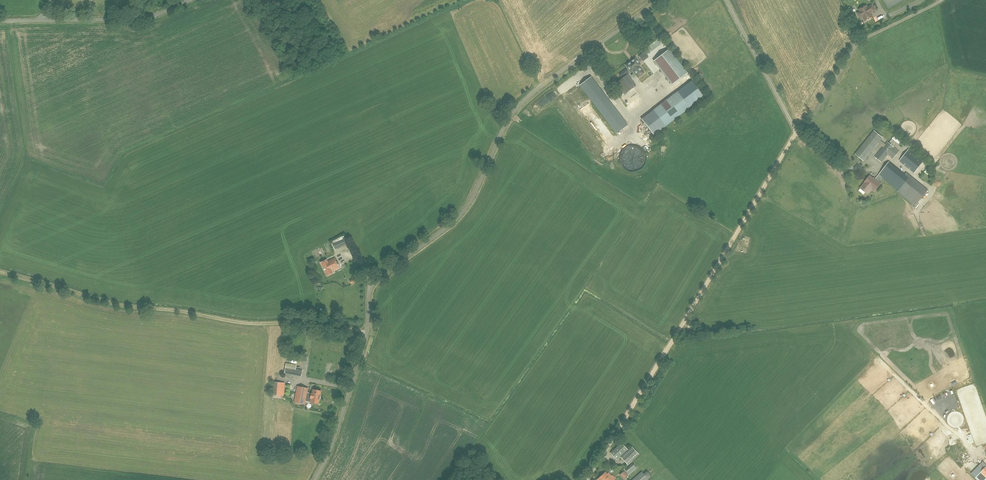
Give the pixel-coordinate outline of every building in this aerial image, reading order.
[(888,8),(903,0),(884,0),(888,8)] [(860,11),(857,13),(860,18),(863,17),(865,21),(867,19),(868,20),(869,20),(870,19),(870,18),(872,17),(870,13),(872,12),(875,10),(872,5),(867,7),(866,5),(859,9),(860,11)] [(672,85),(688,73),(669,49),(653,61),(672,85)] [(640,64),(636,58),(635,58),(626,65),(626,66),(631,71),(630,72),(631,72),(632,71),(638,78),(644,73),(639,66),(640,65),(640,64)] [(619,74),(622,78),(629,73),(626,69),(619,74)] [(625,76),(617,82),(626,93),(633,87),(625,76)] [(616,133),(627,125),(592,78),(581,86),(616,133)] [(654,135),(665,126),(690,108),(677,92),(653,110),(641,119),(654,135)] [(884,143),(880,140),(882,137),(874,131),(855,154),(863,160),(878,142),(883,147),(875,157),(882,162),(884,159),(888,154),(893,159),(900,151),(893,146),(889,143),(887,141),(885,144),(884,143)] [(638,172),(645,169),(647,164),(648,161),(649,159),(648,156),(648,155),(643,146),(643,144),(637,140),(632,140),(623,144),(620,150),(619,157),(623,165),(622,168),(624,172),(630,175),(633,176),(635,175),(636,176),(638,172)] [(909,149),(899,161),(904,165),(908,160),(913,164),(909,169),(914,173),(924,161),(909,149)] [(908,160),(904,165),(909,169),(913,164),(908,160)] [(889,162),(887,164),(891,167),(887,172),(899,182),(900,180),(904,183),(907,180),(903,177),(905,175),(889,162)] [(861,187),(859,190),(863,194),(865,192),(868,194),(872,189),(875,191),(881,183),(879,181),(882,177),(884,179),(898,190),(897,191),(915,206),(928,190),(907,173),(905,176),(903,177),(907,180),(904,183),(900,180),(899,182),(887,172),(891,167),(887,164),(876,179),(874,178),(873,178),(870,176),(865,182),(861,187)] [(335,249),(348,243),(346,237),(332,244),(335,249)] [(339,268),(334,258),(327,261),(327,259),(321,262),(327,276),(333,273),(332,271),(339,268)] [(310,374),(317,374),(317,363),(309,363),(310,374)] [(319,363),(316,376),(326,377),(328,365),(319,363)] [(293,369),(285,368),(284,373),(292,374),(301,376),(302,370),(293,368),(293,369)] [(273,395),(284,396),(285,383),(274,382),(273,395)] [(312,393),(307,392),(308,388),(298,386),(294,402),(305,404),(306,401),(311,402),(319,404),(321,391),(313,389),(312,393)] [(617,460),(628,449),(622,443),(611,453),(617,460)] [(639,454),(632,447),(621,457),(628,465),(639,454)] [(983,461),(971,473),(978,479),(985,479),(985,464),(983,461)] [(637,468),(633,463),(626,470),(629,474),(637,468)] [(644,474),(642,472),(633,479),(647,479),(648,479),(652,476),(647,471),(644,474)]
